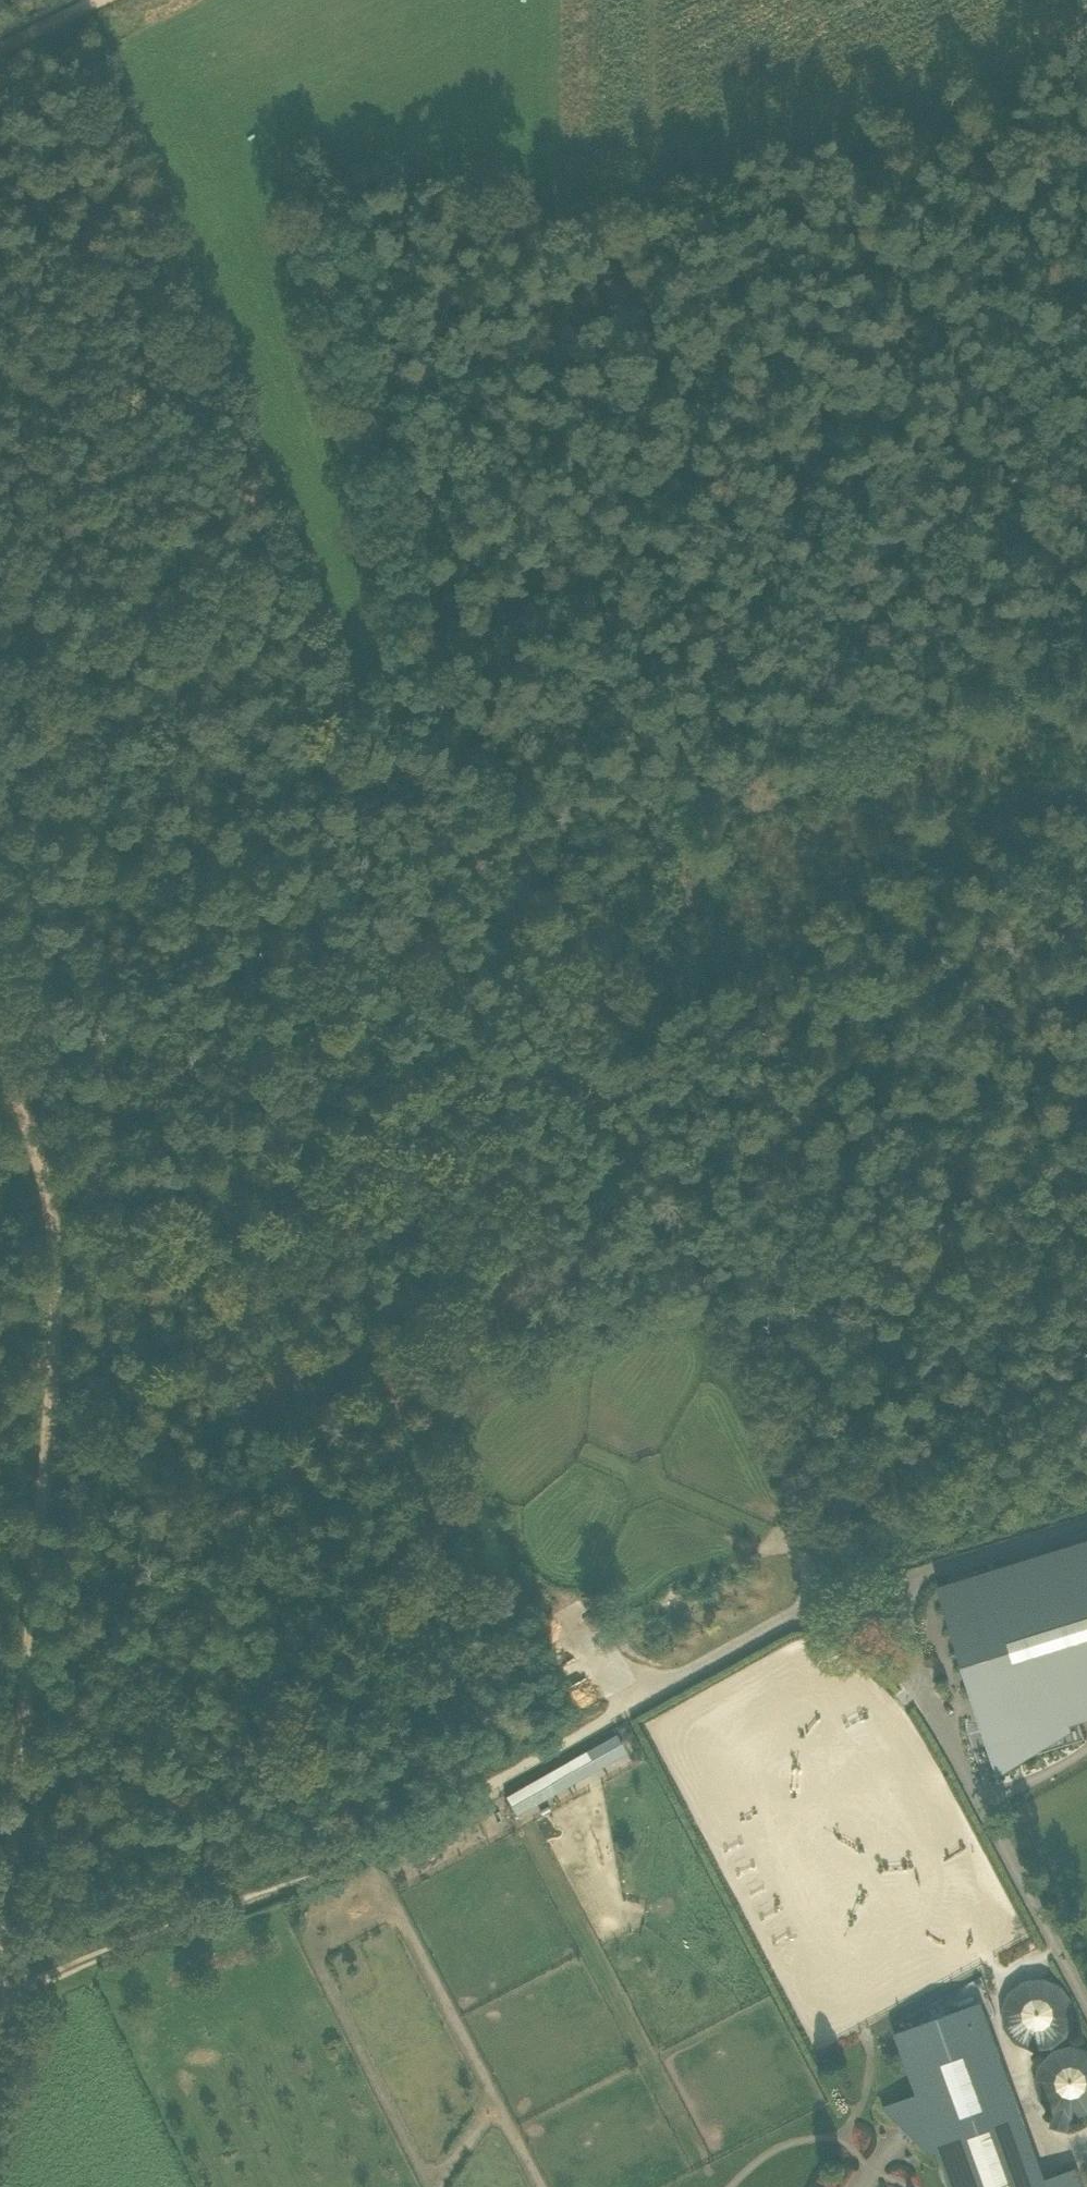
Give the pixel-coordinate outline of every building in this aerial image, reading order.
[(939,1583),(973,1694),(988,1690),(991,1703),(987,1705),(984,1708),(981,1712),(981,1717),(981,1722),(996,1770),(1067,1728),(1065,1721),(1086,1714),(1086,1538),(939,1583)] [(618,1735),(505,1790),(515,1810),(628,1755),(618,1735)] [(1057,2054),(1079,1993),(1019,1971),(997,2032),(1057,2054)] [(1010,2077),(982,2002),(895,2035),(918,2097),(887,2108),(931,2150),(937,2148),(951,2186),(1086,2186),(1078,2165),(1046,2178),(1010,2077)] [(1054,2129),(1070,2124),(1068,2117),(1086,2111),(1086,2042),(1033,2058),(1054,2129)]
